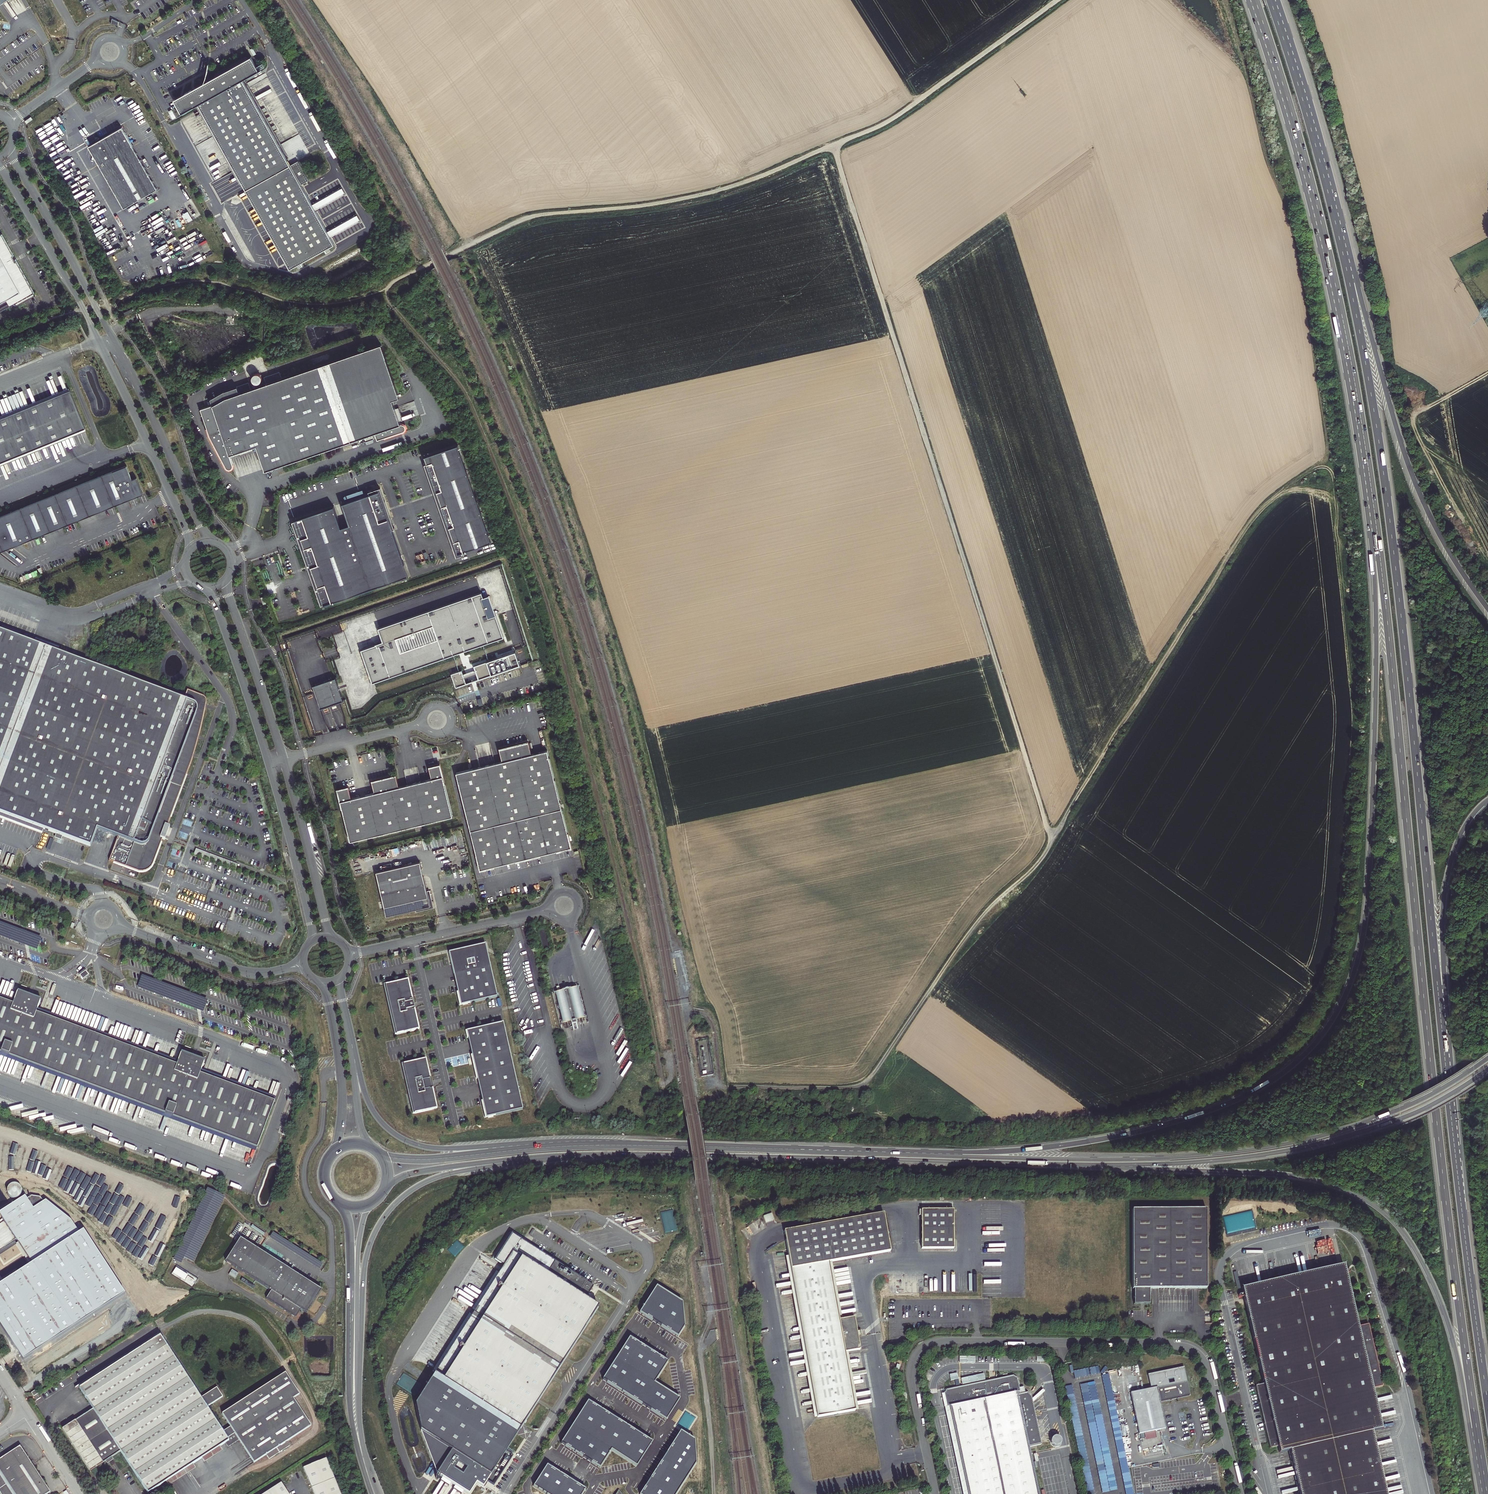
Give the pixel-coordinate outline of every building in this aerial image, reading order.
[(250,58),(244,61),(252,75),(258,72),(250,58)] [(333,244),(300,186),(307,181),(297,162),(289,166),(241,81),(252,75),(244,61),(181,96),(182,99),(180,100),(182,105),(188,102),(191,109),(197,106),(289,268),(333,244)] [(27,91),(40,83),(36,78),(24,85),(27,91)] [(181,96),(173,101),(180,115),(191,109),(188,102),(182,105),(180,100),(182,99),(181,96)] [(157,190),(122,128),(94,144),(89,147),(123,209),(157,190)] [(16,303),(33,293),(1,235),(0,235),(0,312),(16,303)] [(33,293),(16,303),(17,306),(34,296),(33,293)] [(213,443),(244,485),(403,427),(394,403),(396,392),(380,343),(200,404),(213,443)] [(70,390),(0,418),(0,462),(85,428),(70,390)] [(457,444),(424,455),(426,463),(424,463),(424,465),(425,465),(434,492),(436,491),(441,505),(439,506),(447,528),(449,527),(453,540),(451,541),(456,555),(463,553),(463,554),(464,553),(463,551),(491,541),(457,444)] [(129,465),(0,520),(0,554),(1,554),(5,549),(8,551),(12,546),(16,548),(20,543),(23,545),(79,521),(83,516),(87,518),(91,513),(94,515),(98,510),(101,512),(106,507),(109,509),(121,504),(141,495),(134,479),(129,465)] [(146,494),(139,477),(134,479),(141,495),(146,494)] [(292,523),(293,522),(299,539),(301,539),(304,548),(302,548),(309,568),(311,567),(317,586),(315,586),(321,603),(321,605),(324,604),(324,605),(408,575),(392,529),(394,528),(394,527),(392,528),(388,518),(390,518),(380,487),(370,491),(369,490),(368,491),(369,493),(342,503),(349,524),(341,527),(334,506),(294,519),(294,520),(292,521),(292,523)] [(311,567),(309,568),(315,586),(317,586),(311,567)] [(383,644),(364,650),(374,680),(452,653),(482,644),(503,636),(496,615),(489,617),(482,597),(483,596),(482,592),(377,627),(383,644)] [(482,597),(489,617),(496,615),(489,595),(482,597)] [(92,846),(98,827),(121,837),(112,861),(142,873),(156,867),(166,837),(193,757),(209,699),(190,690),(186,700),(0,631),(0,813),(92,846)] [(489,661),(475,665),(479,678),(520,664),(515,651),(489,661)] [(459,671),(452,673),(452,676),(456,686),(466,683),(462,670),(459,671)] [(335,677),(313,685),(320,707),(343,700),(335,677)] [(456,773),(480,870),(571,848),(548,750),(532,754),(529,742),(499,749),(502,762),(456,773)] [(351,798),(349,787),(338,790),(351,843),(380,835),(453,816),(442,776),(440,765),(429,767),(432,779),(399,787),(396,775),(372,781),(375,792),(351,798)] [(376,873),(386,915),(430,905),(420,862),(381,871),(376,873)] [(485,943),(448,952),(450,959),(452,966),(461,1005),(498,996),(485,943)] [(88,975),(84,970),(78,974),(83,980),(88,975)] [(408,980),(386,986),(398,1035),(417,1030),(420,1029),(408,980)] [(577,988),(569,990),(577,1021),(585,1018),(577,988)] [(565,990),(564,991),(572,1022),(572,1024),(577,1023),(577,1021),(569,990),(567,989),(565,990)] [(564,991),(555,993),(563,1024),(572,1022),(564,991)] [(275,1101),(203,1074),(207,1062),(184,1053),(179,1064),(39,1013),(44,1001),(20,992),(15,1004),(0,998),(0,1051),(260,1147),(275,1101)] [(486,1105),(489,1116),(525,1108),(504,1021),(468,1030),(486,1105)] [(426,1059),(405,1064),(417,1113),(439,1108),(427,1059),(426,1059)] [(22,1187),(10,1183),(5,1195),(18,1199),(22,1187)] [(0,1284),(0,1325),(23,1361),(124,1296),(76,1220),(47,1198),(45,1200),(41,1195),(33,1194),(29,1196),(27,1194),(2,1210),(35,1262),(0,1284)] [(766,1223),(774,1219),(772,1212),(763,1216),(766,1223)] [(917,1218),(916,1251),(949,1252),(949,1213),(915,1212),(915,1217),(917,1218)] [(1132,1292),(1132,1307),(1148,1308),(1148,1292),(1202,1294),(1204,1214),(1133,1212),(1131,1292),(1132,1292)] [(814,1421),(853,1414),(841,1355),(857,1353),(851,1319),(836,1322),(825,1265),(887,1254),(880,1215),(780,1233),(814,1421)] [(593,1286),(512,1235),(495,1260),(504,1266),(436,1374),(521,1428),(598,1307),(586,1299),(593,1286)] [(307,1314),(322,1290),(240,1238),(225,1261),(272,1291),(267,1299),(296,1317),(300,1310),(307,1314)] [(1238,1288),(1261,1384),(1253,1386),(1267,1448),(1275,1447),(1276,1453),(1286,1451),(1296,1493),(1384,1493),(1369,1431),(1379,1429),(1342,1265),(1238,1288)] [(656,1287),(640,1313),(678,1336),(684,1326),(682,1303),(656,1287)] [(158,1335),(75,1394),(90,1412),(61,1432),(89,1475),(118,1455),(145,1493),(147,1493),(225,1443),(228,1448),(238,1440),(252,1462),(310,1425),(292,1397),(299,1393),(285,1372),(221,1414),(228,1425),(221,1430),(207,1409),(223,1398),(216,1388),(200,1399),(158,1335)] [(668,1362),(630,1337),(603,1379),(666,1419),(679,1399),(654,1383),(668,1362)] [(1092,1393),(1141,1382),(1137,1366),(1074,1379),(1076,1387),(1083,1386),(1084,1390),(1091,1388),(1092,1393)] [(1131,1394),(1139,1435),(1166,1429),(1160,1402),(1190,1395),(1184,1368),(1149,1377),(1151,1389),(1131,1394)] [(506,1451),(521,1428),(436,1374),(416,1406),(420,1431),(428,1452),(437,1473),(469,1493),(476,1482),(483,1487),(487,1482),(506,1451)] [(965,1493),(1036,1493),(1026,1449),(1039,1446),(1029,1399),(1025,1395),(1015,1397),(1015,1394),(1017,1393),(1014,1380),(1010,1378),(944,1392),(941,1396),(944,1408),(947,1408),(965,1493)] [(36,1390),(31,1393),(37,1400),(41,1397),(36,1390)] [(588,1402),(562,1443),(599,1467),(611,1449),(636,1466),(651,1443),(588,1402)] [(641,1493),(676,1493),(696,1462),(694,1440),(680,1431),(641,1493)] [(48,1493),(18,1447),(0,1459),(0,1493),(46,1493),(48,1493)] [(513,1456),(506,1451),(487,1482),(494,1486),(513,1456)] [(327,1458),(303,1467),(314,1493),(341,1493),(327,1458)] [(547,1465),(534,1486),(546,1493),(582,1493),(585,1489),(547,1465)] [(263,1493),(290,1493),(284,1485),(282,1482),(263,1493)]
